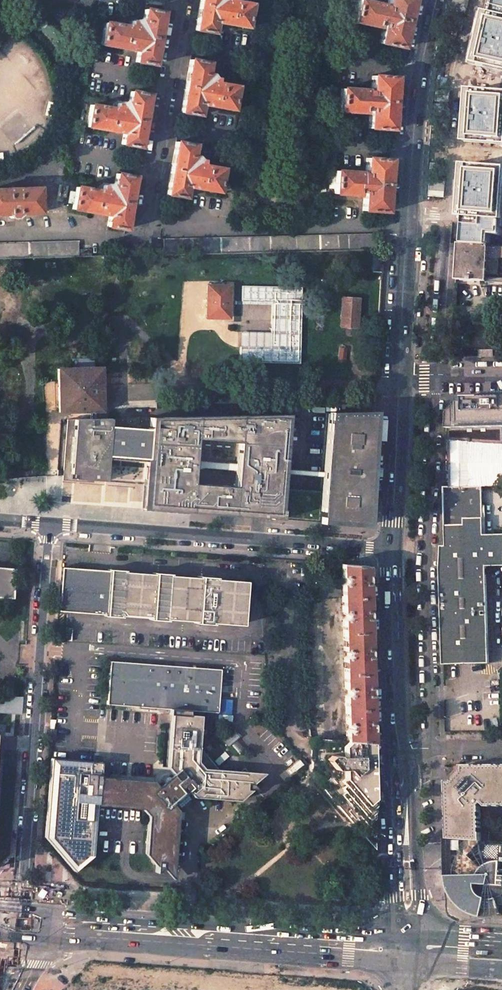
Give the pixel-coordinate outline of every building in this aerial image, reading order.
[(199,4),(195,30),(213,33),(215,22),(246,28),(250,4),(230,1),(230,0),(200,0),(199,4)] [(387,7),(381,6),(381,5),(360,0),(358,0),(353,22),(377,27),(378,20),(383,22),(379,43),(402,48),(412,1),(412,0),(388,0),(387,7)] [(127,26),(104,22),(101,45),(137,51),(135,62),(153,65),(158,38),(163,12),(145,9),(143,20),(138,19),(135,21),(131,21),(131,26),(128,25),(127,26)] [(208,63),(190,59),(185,88),(181,112),(199,115),(201,104),(232,110),(236,86),(216,83),(217,78),(213,77),(211,74),(206,74),(208,63)] [(365,90),(341,88),(340,111),(363,113),(364,106),(370,106),(368,128),(391,130),(395,77),(372,76),(371,91),(365,91),(365,90)] [(148,94),(130,91),(128,102),(124,101),(122,103),(117,102),(116,107),(114,106),(113,109),(90,105),(90,106),(86,127),(123,133),(121,144),(139,147),(144,120),(148,94)] [(194,145),(175,142),(171,169),(166,194),(184,198),(186,186),(218,192),(222,169),(201,165),(202,160),(199,159),(196,157),(192,156),(194,145)] [(389,159),(366,158),(365,173),(359,173),(359,172),(335,170),(334,193),(357,195),(358,188),(364,188),(362,210),(386,212),(389,159)] [(134,177),(116,173),(114,185),(109,184),(103,183),(102,189),(99,189),(99,191),(76,187),(72,209),(109,215),(107,226),(125,230),(130,202),(134,177)] [(0,189),(0,214),(3,214),(3,218),(16,218),(18,216),(18,214),(40,213),(39,188),(0,189)] [(184,253),(376,249),(376,234),(163,239),(163,254),(184,253)] [(0,242),(0,256),(77,253),(77,240),(0,242)] [(488,244),(458,242),(456,279),(486,280),(488,244)] [(493,244),(492,257),(501,258),(501,244),(493,244)] [(383,250),(373,250),(372,272),(382,272),(383,250)] [(229,285),(207,285),(207,317),(229,317),(229,285)] [(239,363),(300,363),(300,286),(240,286),(239,305),(270,305),(269,332),(239,332),(239,363)] [(359,299),(341,298),(340,326),(358,327),(359,299)] [(94,358),(72,358),(72,368),(58,369),(58,412),(88,411),(102,410),(101,368),(94,368),(94,358)] [(451,411),(449,411),(447,440),(450,441),(473,441),(475,397),(460,397),(460,402),(451,411)] [(475,397),(473,441),(501,443),(501,397),(475,397)] [(109,418),(66,420),(62,474),(61,480),(92,482),(92,480),(142,484),(139,509),(165,511),(186,512),(253,516),(367,525),(374,411),(327,412),(323,473),(283,470),(287,413),(149,416),(148,429),(109,426),(109,418)] [(450,441),(450,486),(483,486),(501,486),(501,443),(473,441),(450,441)] [(443,665),(489,664),(487,568),(501,567),(501,535),(484,535),(483,486),(450,486),(445,486),(446,549),(441,549),(440,567),(443,665)] [(346,739),(346,741),(370,742),(365,566),(341,564),(341,576),(345,580),(345,582),(342,584),(343,620),(346,622),(346,625),(343,627),(344,658),(347,660),(347,663),(344,665),(345,696),(348,698),(348,701),(345,703),(346,732),(349,733),(349,737),(346,739)] [(331,566),(321,565),(320,573),(331,574),(331,566)] [(0,567),(0,598),(15,599),(16,569),(0,567)] [(60,567),(57,611),(103,614),(103,616),(120,617),(120,616),(148,618),(148,619),(165,621),(165,619),(193,621),(192,623),(210,624),(210,622),(240,625),(243,581),(213,579),(213,577),(196,576),(196,577),(169,575),(169,573),(151,572),(151,574),(124,572),(124,570),(107,569),(106,570),(60,567)] [(71,628),(55,627),(54,640),(70,641),(71,628)] [(156,868),(155,874),(174,858),(178,813),(173,807),(173,804),(174,804),(180,811),(183,808),(185,810),(190,805),(189,804),(192,800),(186,793),(189,793),(194,799),(239,802),(251,792),(258,792),(241,773),(215,771),(199,748),(201,717),(190,717),(190,712),(218,714),(222,671),(111,663),(108,705),(171,710),(171,716),(172,716),(168,767),(173,774),(172,777),(171,778),(170,777),(168,776),(167,776),(164,777),(163,778),(162,780),(162,781),(162,783),(163,785),(160,787),(157,787),(153,782),(108,779),(100,778),(100,776),(94,776),(93,795),(98,795),(97,806),(142,810),(148,818),(145,857),(156,868)] [(346,741),(325,738),(310,737),(311,768),(311,775),(357,829),(360,834),(374,848),(370,742),(346,741)] [(75,872),(92,857),(96,806),(97,806),(98,795),(93,795),(94,776),(100,776),(101,764),(51,761),(46,839),(75,872)] [(100,776),(100,778),(108,779),(109,764),(101,764),(100,776)] [(482,841),(481,806),(483,805),(487,808),(491,808),(491,806),(501,806),(501,766),(462,766),(462,772),(454,781),(447,781),(448,838),(482,841)] [(448,838),(450,878),(450,882),(452,887),(454,892),(456,896),(459,901),(462,904),(466,907),(470,910),(476,912),(482,914),(485,901),(488,902),(489,886),(501,887),(501,862),(496,862),(490,863),(486,866),(483,868),(469,856),(482,841),(448,838)]
